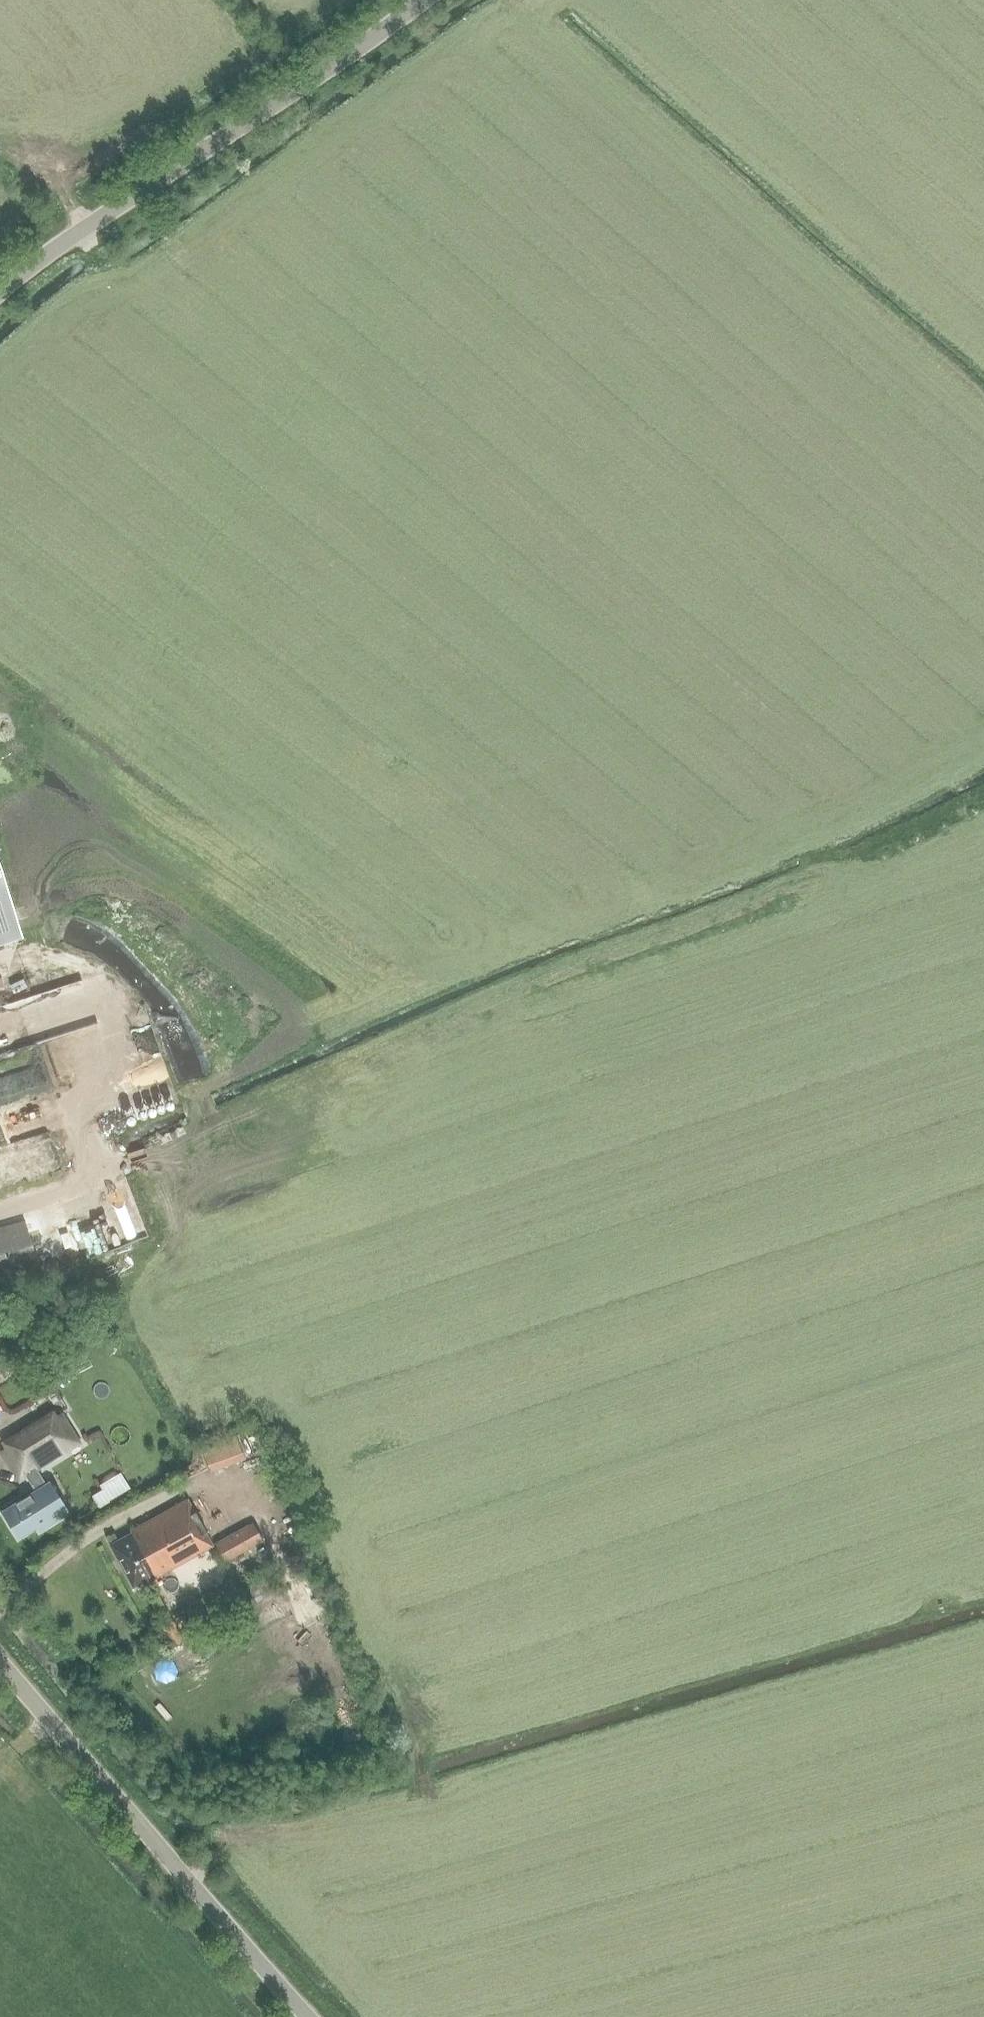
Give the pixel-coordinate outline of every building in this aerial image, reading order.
[(20,933),(0,870),(0,940),(20,933)] [(73,1001),(70,994),(89,987),(86,978),(32,997),(38,1013),(73,1001)] [(37,1140),(27,1106),(0,1114),(0,1151),(37,1140)] [(52,1171),(44,1145),(0,1160),(0,1188),(52,1171)] [(25,1220),(0,1227),(0,1277),(38,1266),(25,1220)] [(0,1510),(18,1539),(36,1527),(40,1532),(62,1518),(61,1517),(42,1486),(46,1483),(45,1482),(37,1469),(66,1451),(80,1442),(69,1424),(61,1412),(56,1415),(53,1410),(36,1421),(1,1443),(4,1448),(0,1451),(19,1480),(26,1476),(34,1489),(0,1510)] [(208,1470),(244,1457),(236,1434),(200,1446),(208,1470)] [(109,1498),(102,1487),(92,1494),(99,1506),(110,1500),(109,1498)] [(193,1514),(185,1500),(130,1530),(131,1533),(111,1545),(133,1585),(153,1573),(155,1577),(207,1548),(212,1557),(219,1553),(224,1561),(263,1540),(245,1507),(235,1513),(243,1528),(220,1540),(212,1545),(195,1513),(193,1514)] [(278,1589),(273,1580),(268,1571),(246,1584),(256,1601),(278,1589)] [(184,1641),(172,1618),(158,1626),(170,1648),(184,1641)]
